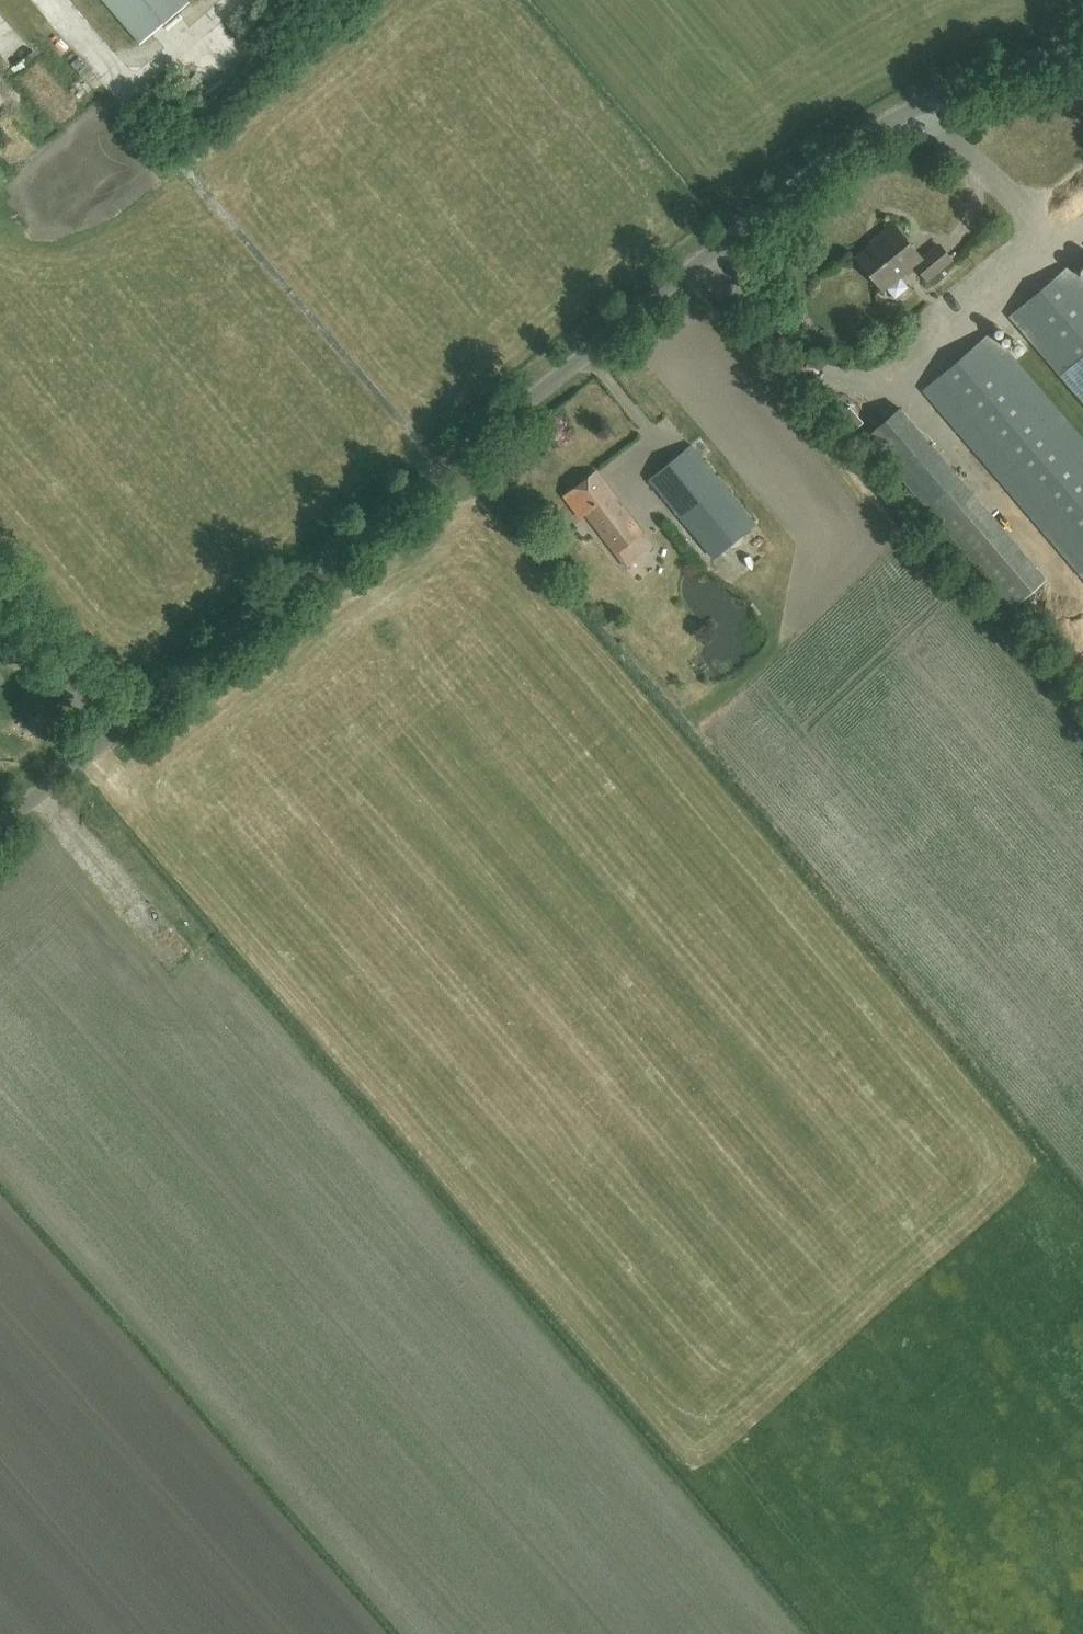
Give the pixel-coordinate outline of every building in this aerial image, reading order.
[(142,42),(188,3),(186,0),(105,0),(142,42)] [(926,278),(950,259),(939,245),(922,259),(893,224),(877,237),(879,239),(857,257),(882,289),(904,270),(906,273),(915,265),(926,278)] [(1082,397),(1082,278),(1073,266),(1014,317),(1082,397)] [(994,333),(926,391),(1082,575),(1082,436),(994,333)] [(853,429),(863,420),(850,403),(839,412),(853,429)] [(1046,576),(959,475),(913,422),(899,405),(866,434),(880,450),(926,504),(1012,605),(1046,576)] [(755,522),(691,444),(650,478),(714,556),(755,522)] [(615,553),(643,531),(596,470),(563,495),(563,496),(564,496),(580,517),(585,513),(615,553)]
